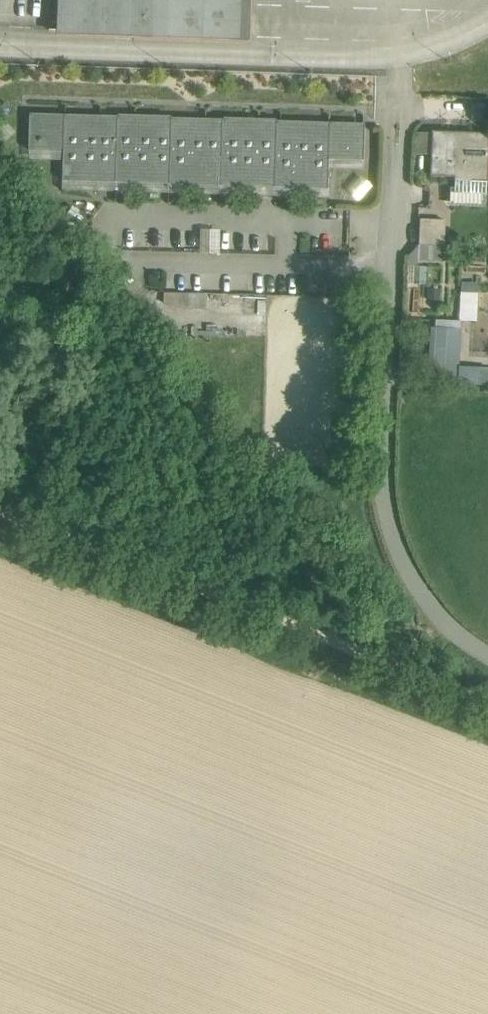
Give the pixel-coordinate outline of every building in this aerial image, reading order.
[(111,0),(64,0),(63,37),(253,44),(254,5),(111,0)] [(226,124),(174,122),(175,120),(121,119),(121,121),(33,118),(32,149),(67,150),(66,180),(120,182),(120,180),(172,182),(172,183),(225,185),(226,183),(277,185),(277,186),(331,188),(332,158),(367,159),(368,128),(280,125),(280,124),(226,122),(226,124)] [(459,134),(459,132),(457,132),(456,134),(435,133),(436,131),(433,131),(432,176),(455,177),(455,180),(487,181),(487,135),(459,134)] [(453,235),(429,233),(428,258),(452,259),(453,235)] [(460,279),(459,318),(476,319),(477,280),(460,279)] [(458,365),(459,319),(430,318),(428,377),(487,379),(487,366),(458,365)]
